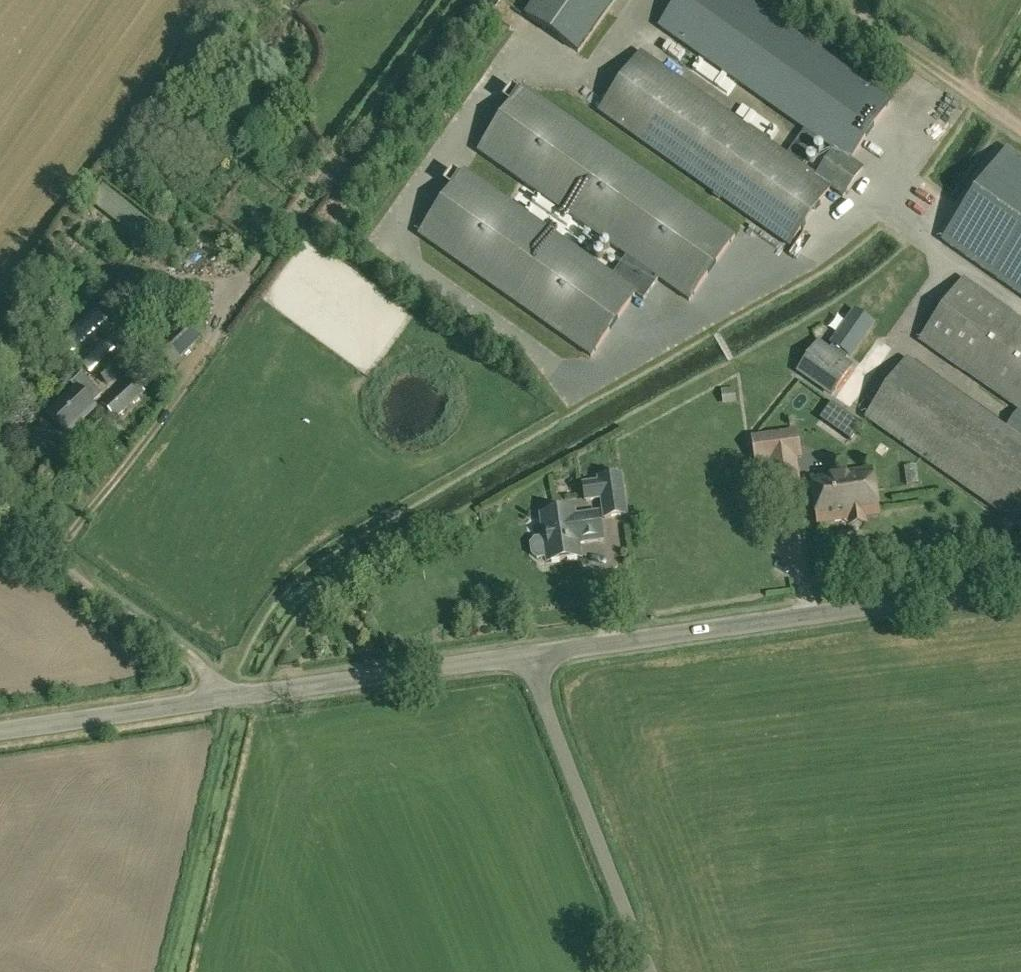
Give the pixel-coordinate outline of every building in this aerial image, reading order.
[(616,0),(536,0),(525,16),(578,53),(616,0)] [(790,247),(831,189),(844,198),(864,170),(851,161),(892,103),(745,0),(681,0),(661,28),(805,130),(787,156),(642,55),(601,113),(790,247)] [(521,85),(475,150),(624,255),(657,279),(688,300),(734,235),(521,85)] [(944,241),(1020,295),(1020,160),(1007,150),(944,241)] [(612,273),(461,168),(417,234),(590,357),(635,293),(610,276),(612,273)] [(104,186),(91,203),(150,251),(164,233),(104,186)] [(624,255),(612,273),(610,276),(635,293),(643,299),(657,279),(624,255)] [(921,341),(943,356),(951,345),(974,361),(1008,312),(963,280),(921,341)] [(1008,312),(974,361),(966,373),(1020,412),(1020,321),(1008,312)] [(165,321),(152,333),(162,343),(156,348),(173,366),(202,338),(185,321),(175,331),(165,321)] [(850,366),(816,343),(797,370),(831,393),(850,366)] [(1020,524),(1020,439),(906,358),(865,417),(1020,526),(1020,524)] [(67,435),(96,408),(92,403),(101,395),(81,374),(71,384),(77,390),(49,415),(67,435)] [(144,392),(132,379),(103,405),(116,419),(144,392)] [(835,405),(826,419),(853,438),(863,425),(835,405)] [(797,458),(802,458),(799,431),(753,438),(756,464),(770,462),(774,486),(800,483),(797,458)] [(853,513),(878,509),(873,471),(814,480),(820,524),(854,519),(853,513)] [(599,481),(583,484),(585,500),(602,497),(605,519),(627,515),(621,474),(599,477),(599,481)] [(550,563),(582,558),(580,544),(604,541),(600,515),(577,518),(576,512),(543,516),(547,538),(537,540),(532,546),(534,556),(540,560),(549,558),(550,563)]
